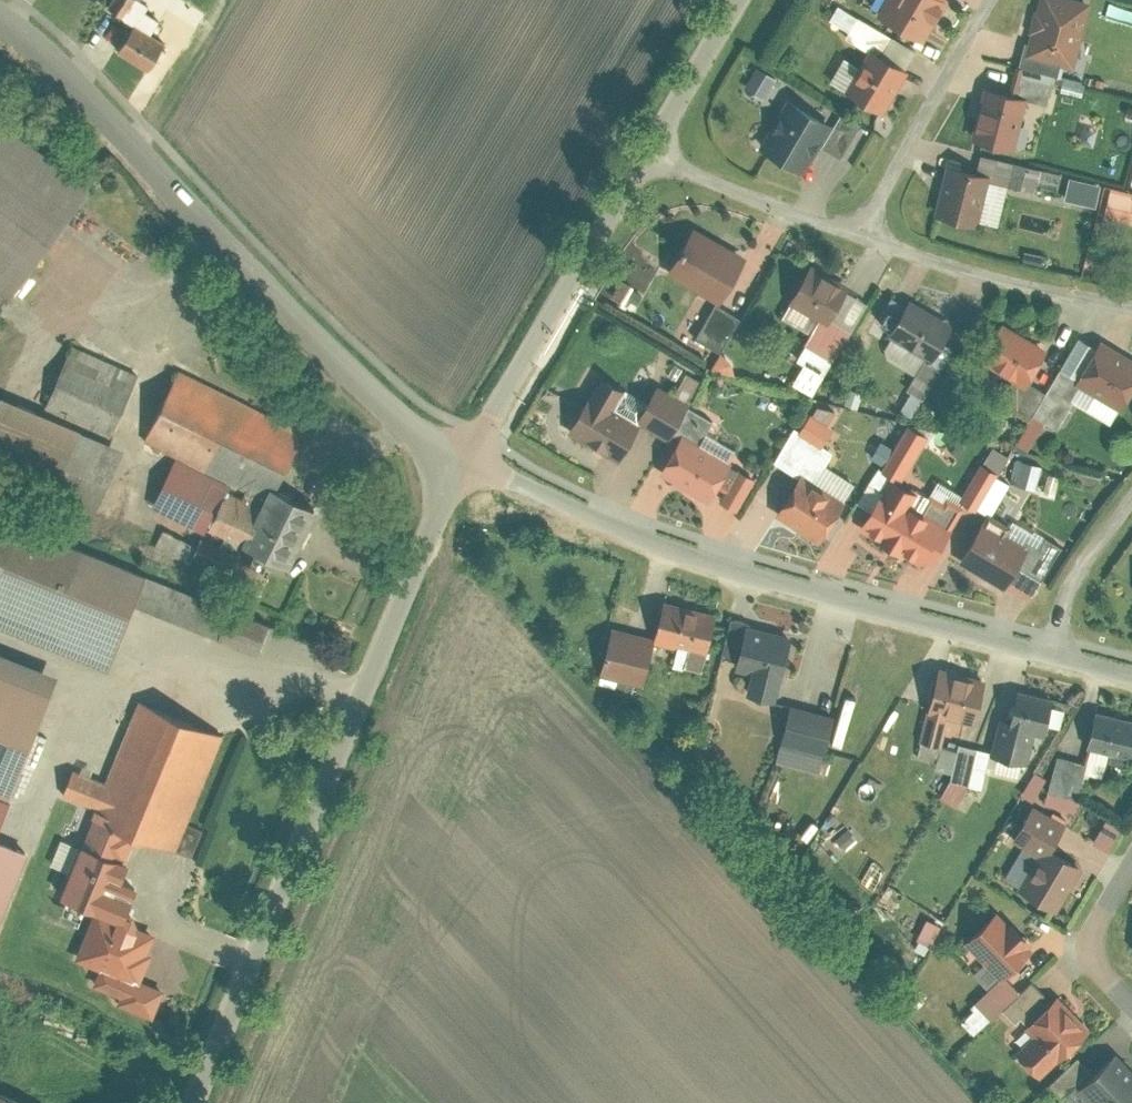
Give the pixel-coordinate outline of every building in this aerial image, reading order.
[(109,3),(123,12),(130,0),(111,0),(109,3)] [(147,0),(130,0),(123,12),(135,19),(153,29),(161,16),(145,7),(148,0),(147,0)] [(923,36),(944,0),(879,0),(874,8),(923,36)] [(1074,64),(1092,0),(1039,0),(1025,50),(1074,64)] [(118,46),(149,65),(166,37),(153,29),(135,19),(118,46)] [(846,87),(883,108),(905,67),(869,47),(846,87)] [(754,88),(766,96),(778,75),(766,68),(754,88)] [(967,133),(1013,146),(1028,94),(982,81),(967,133)] [(760,143),(804,169),(832,121),(787,95),(760,143)] [(841,110),(822,142),(843,155),(862,122),(841,110)] [(0,114),(0,299),(90,185),(0,114)] [(944,160),(932,212),(977,222),(989,171),(944,160)] [(1054,193),(1061,172),(1040,166),(1034,187),(1054,193)] [(1071,173),(1065,196),(1097,204),(1102,181),(1071,173)] [(1102,217),(1131,220),(1131,190),(1106,187),(1102,217)] [(692,222),(665,269),(719,300),(746,253),(692,222)] [(806,263),(789,296),(827,316),(844,283),(806,263)] [(910,292),(888,328),(932,354),(954,318),(910,292)] [(693,337),(721,350),(737,314),(709,301),(693,337)] [(1002,315),(978,355),(1027,384),(1051,345),(1002,315)] [(1131,390),(1131,356),(1097,338),(1074,381),(1123,407),(1131,390)] [(138,370),(73,343),(49,403),(113,430),(138,370)] [(292,423),(175,368),(141,441),(258,496),(292,423)] [(600,377),(589,395),(566,431),(617,463),(639,427),(609,408),(621,390),(600,377)] [(686,404),(657,384),(634,418),(663,438),(672,425),(686,404)] [(710,421),(686,404),(672,425),(696,441),(710,421)] [(812,410),(799,431),(823,445),(836,424),(812,410)] [(925,436),(907,425),(881,469),(899,481),(925,436)] [(679,432),(656,470),(708,501),(731,463),(679,432)] [(979,464),(996,475),(1007,457),(990,446),(979,464)] [(1015,459),(1009,482),(1036,489),(1040,473),(1041,465),(1015,459)] [(1071,463),(1067,484),(1092,490),(1097,469),(1071,463)] [(979,464),(958,500),(975,510),(996,475),(979,464)] [(735,469),(718,501),(736,511),(754,479),(735,469)] [(1040,473),(1036,489),(1054,493),(1057,477),(1040,473)] [(799,474),(773,515),(817,543),(843,503),(799,474)] [(879,489),(856,528),(924,568),(961,506),(946,497),(943,502),(929,494),(918,513),(907,506),(915,492),(888,475),(879,489)] [(295,565),(321,510),(270,484),(243,540),(295,565)] [(0,512),(0,618),(90,652),(126,560),(0,512)] [(984,515),(957,561),(1030,603),(1062,548),(1012,519),(1007,528),(984,515)] [(159,530),(153,546),(183,558),(189,541),(159,530)] [(714,609),(662,596),(651,642),(688,651),(702,655),(714,609)] [(730,617),(721,656),(735,660),(744,621),(730,617)] [(773,699),(789,635),(744,624),(733,669),(748,673),(744,692),(773,699)] [(651,637),(609,628),(600,674),(642,683),(651,637)] [(0,644),(0,758),(38,659),(0,644)] [(698,669),(702,655),(688,651),(684,666),(698,669)] [(983,678),(937,668),(920,742),(940,746),(947,717),(973,722),(983,678)] [(82,787),(96,814),(138,832),(160,833),(205,721),(122,688),(90,767),(40,747),(32,767),(82,787)] [(1026,764),(1033,734),(1042,736),(1050,697),(1013,689),(1006,720),(997,718),(989,755),(1026,764)] [(832,715),(788,705),(775,762),(819,772),(832,715)] [(1094,712),(1087,747),(1131,757),(1131,720),(1094,712)] [(957,744),(949,781),(980,788),(989,751),(957,744)] [(1047,792),(1076,799),(1084,763),(1056,757),(1047,792)] [(1019,794),(1031,801),(1045,779),(1033,772),(1019,794)] [(1013,840),(1038,854),(1018,889),(1056,911),(1080,869),(1048,850),(1063,823),(1032,806),(1013,840)] [(130,895),(114,888),(138,832),(96,814),(85,838),(80,836),(56,892),(97,909),(79,951),(138,976),(158,931),(122,915),(130,895)] [(1092,842),(1108,851),(1120,829),(1104,820),(1092,842)] [(998,978),(1031,948),(996,910),(963,940),(998,978)] [(974,1002),(990,1018),(1018,992),(1003,975),(974,1002)] [(1014,1052),(1038,1077),(1089,1030),(1056,994),(1023,1025),(1032,1035),(1014,1052)] [(1091,1102),(1131,1102),(1131,1070),(1115,1051),(1076,1087),(1091,1102)] [(1077,1058),(1047,1085),(1060,1099),(1090,1072),(1077,1058)] [(0,1082),(0,1102),(30,1102),(33,1095),(0,1082)]
